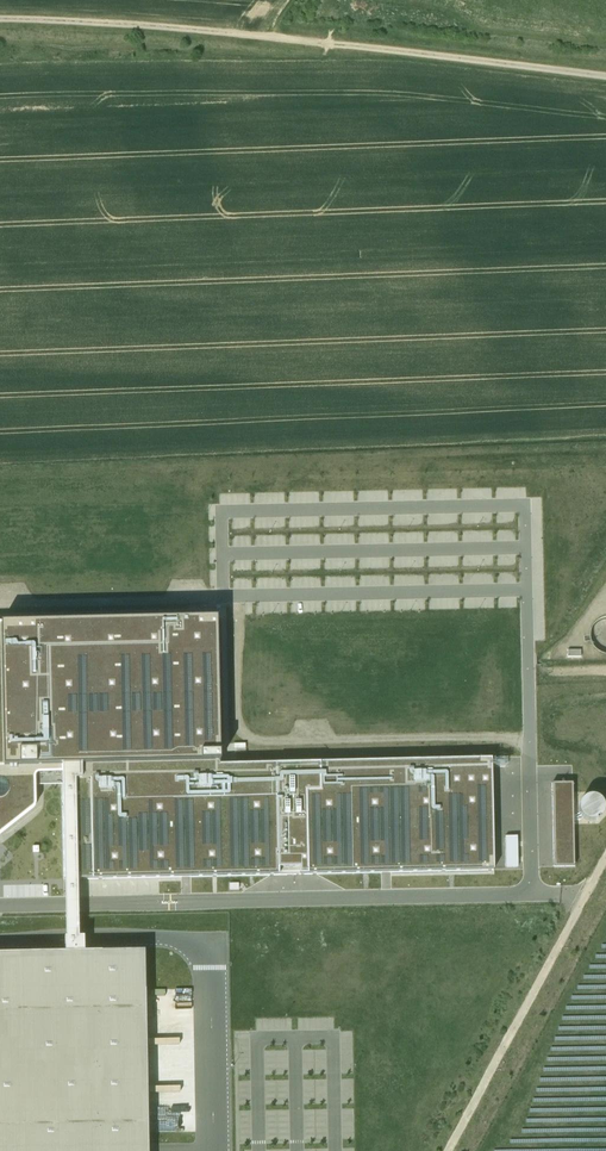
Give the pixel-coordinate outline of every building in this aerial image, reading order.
[(0,621),(0,834),(35,807),(36,805),(36,803),(36,785),(62,784),(64,879),(65,879),(78,879),(493,870),(491,759),(220,765),(215,618),(0,621)] [(572,784),(553,785),(554,866),(574,866),(572,784)] [(78,879),(65,879),(65,903),(66,937),(65,937),(65,939),(65,952),(84,951),(84,938),(84,936),(79,937),(78,903),(78,879)] [(0,953),(0,1150),(148,1150),(145,951),(84,951),(65,952),(0,953)]
